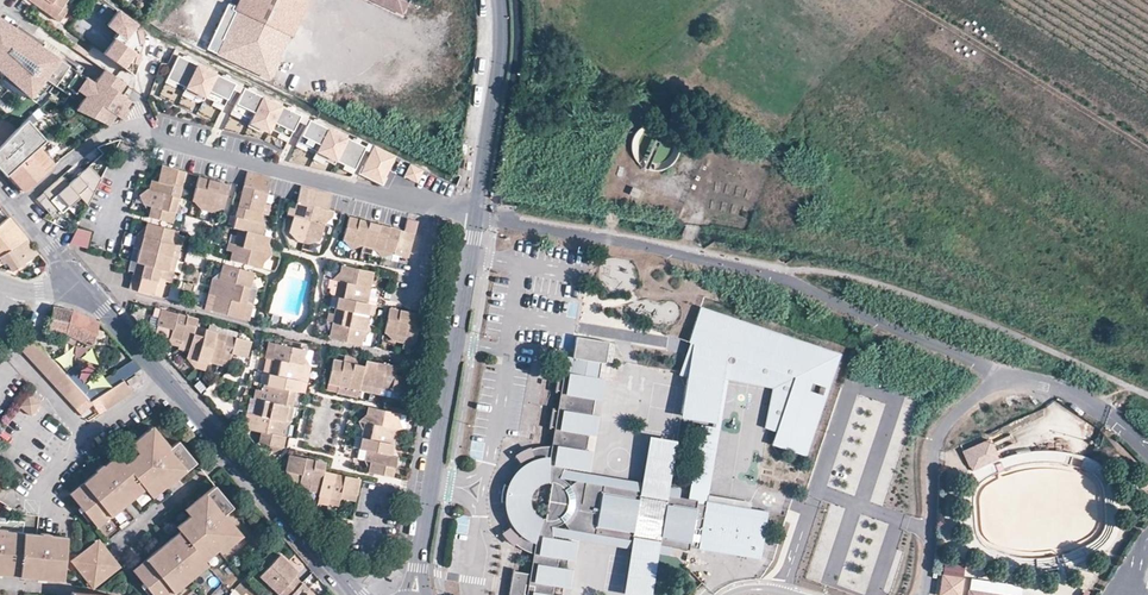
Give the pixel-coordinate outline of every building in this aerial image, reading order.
[(61,11),(68,1),(67,0),(27,0),(60,23),(66,15),(61,11)] [(233,7),(235,8),(214,51),(234,61),(235,58),(244,63),(243,65),(265,76),(286,33),(289,34),(306,0),(236,0),(233,7)] [(403,12),(408,0),(376,0),(403,12)] [(204,47),(214,51),(235,8),(233,7),(226,3),(204,47)] [(116,12),(105,25),(123,38),(120,43),(113,39),(103,53),(133,75),(141,45),(139,32),(134,32),(131,29),(135,26),(116,12)] [(13,87),(39,106),(47,98),(106,125),(111,113),(119,116),(123,108),(118,106),(123,96),(128,98),(99,78),(95,85),(37,46),(11,27),(0,20),(0,100),(13,87)] [(37,46),(40,42),(13,24),(11,27),(37,46)] [(71,47),(85,57),(88,52),(74,43),(71,47)] [(230,104),(239,85),(232,82),(228,80),(194,64),(190,61),(183,58),(174,78),(183,82),(181,86),(190,90),(199,95),(197,98),(207,103),(209,99),(218,104),(220,99),(230,104)] [(133,90),(105,70),(99,78),(128,98),(133,90)] [(183,82),(174,78),(170,86),(179,90),(181,86),(183,82)] [(236,91),(243,95),(246,89),(239,85),(236,91)] [(253,92),(246,89),(243,95),(237,108),(247,112),(245,116),(254,121),(263,125),(261,129),(271,134),(273,130),(282,134),(284,130),(293,134),(299,122),(302,116),(295,112),(291,110),(257,94),(253,92)] [(197,98),(199,95),(190,90),(186,98),(195,103),(197,98)] [(118,106),(123,108),(128,98),(123,96),(118,106)] [(217,107),(226,112),(230,104),(220,99),(218,104),(217,107)] [(245,116),(247,112),(237,108),(233,116),(243,120),(245,116)] [(111,113),(106,125),(116,122),(119,116),(111,113)] [(307,126),(310,120),(302,116),(299,122),(307,126)] [(2,144),(17,128),(4,119),(0,124),(0,127),(3,128),(0,131),(0,143),(2,144)] [(0,146),(0,162),(5,168),(0,173),(0,174),(4,179),(37,147),(45,140),(25,120),(17,128),(2,144),(0,146)] [(317,123),(310,120),(307,126),(301,139),(311,143),(309,147),(317,152),(327,156),(325,160),(334,164),(336,160),(344,165),(346,161),(356,165),(365,146),(358,143),(354,141),(321,125),(317,123)] [(251,128),(260,132),(263,125),(254,121),(251,128)] [(280,138),(289,142),(293,134),(284,130),(282,134),(280,138)] [(311,143),(301,139),(297,147),(307,151),(311,143)] [(652,140),(649,166),(673,168),(675,143),(652,140)] [(53,161),(60,155),(52,146),(46,151),(53,161)] [(54,166),(37,147),(4,179),(18,196),(54,166)] [(383,184),(396,158),(374,147),(361,174),(383,184)] [(327,156),(317,152),(313,160),(323,164),(327,156)] [(62,221),(88,198),(100,174),(88,159),(38,202),(48,214),(49,213),(52,216),(55,213),(62,221)] [(356,165),(346,161),(342,169),(352,173),(356,165)] [(424,172),(411,165),(405,178),(418,184),(424,172)] [(172,223),(174,213),(177,203),(178,199),(181,188),(173,186),(177,173),(161,168),(157,182),(154,192),(148,190),(144,206),(151,208),(148,216),(172,223)] [(184,175),(177,173),(173,186),(181,188),(184,175)] [(266,197),(266,195),(270,179),(247,173),(243,190),(240,200),(237,210),(235,220),(233,228),(239,230),(237,238),(235,244),(233,250),(231,259),(247,263),(263,267),(264,261),(266,252),(269,243),(270,238),(263,236),(256,234),(259,226),(261,216),(264,205),(266,197)] [(212,207),(222,210),(230,187),(219,184),(208,182),(198,179),(195,193),(193,202),(196,203),(203,205),(212,207)] [(151,181),(148,190),(154,192),(157,182),(151,181)] [(304,236),(317,239),(319,240),(323,224),(328,209),(332,194),(301,186),(294,211),(292,218),(289,232),(290,233),(304,236)] [(629,193),(637,196),(640,190),(632,186),(629,193)] [(139,196),(144,206),(148,190),(139,196)] [(211,213),(212,207),(203,205),(202,211),(211,213)] [(271,208),(264,205),(261,216),(271,208)] [(335,211),(328,209),(323,224),(334,217),(335,211)] [(172,223),(181,215),(174,213),(172,223)] [(382,251),(392,253),(408,258),(414,233),(348,216),(342,239),(352,242),(362,245),(372,248),(374,248),(382,251)] [(0,256),(21,243),(26,240),(17,229),(14,226),(7,218),(0,224),(0,256)] [(140,248),(137,262),(135,270),(133,275),(130,287),(137,289),(154,293),(157,280),(165,282),(166,279),(168,270),(171,257),(175,244),(177,234),(178,230),(162,226),(147,222),(146,226),(144,235),(141,245),(140,248)] [(137,233),(144,235),(146,226),(137,233)] [(264,227),(259,226),(256,234),(263,236),(264,227)] [(90,235),(78,229),(71,243),(85,251),(90,235)] [(303,242),(304,236),(290,233),(296,241),(303,242)] [(175,244),(180,246),(183,236),(177,234),(175,244)] [(351,248),(352,242),(342,239),(351,248)] [(30,245),(26,240),(21,243),(0,256),(11,272),(14,270),(16,273),(27,266),(26,262),(36,256),(30,245)] [(171,257),(177,258),(180,246),(175,244),(171,257)] [(370,254),(372,248),(362,245),(361,251),(370,254)] [(130,260),(137,262),(140,248),(133,247),(130,260)] [(168,270),(174,271),(177,258),(171,257),(168,270)] [(137,262),(130,260),(128,268),(135,270),(137,262)] [(216,293),(213,304),(212,307),(227,311),(244,316),(246,310),(248,301),(251,286),(253,277),(255,271),(239,267),(224,263),(222,270),(220,279),(216,293)] [(340,274),(338,279),(337,288),(335,295),(338,296),(336,307),(333,321),(330,333),(329,338),(345,341),(361,345),(363,339),(365,329),(367,317),(368,314),(370,303),(366,302),(368,296),(370,288),(372,278),(374,272),(358,268),(342,264),(340,274)] [(213,277),(220,279),(222,270),(213,277)] [(209,292),(216,293),(220,279),(213,277),(209,292)] [(161,295),(165,282),(157,280),(154,293),(161,295)] [(248,301),(253,303),(257,288),(251,286),(248,301)] [(376,305),(370,303),(368,314),(374,315),(376,305)] [(153,314),(159,315),(161,307),(155,305),(153,314)] [(67,335),(92,346),(98,323),(96,320),(69,310),(52,306),(47,331),(67,335)] [(336,307),(330,306),(327,320),(333,321),(336,307)] [(161,307),(159,315),(158,321),(161,323),(173,326),(171,334),(174,335),(182,336),(192,339),(190,345),(188,354),(197,356),(209,358),(210,351),(220,354),(230,357),(232,350),(243,353),(247,353),(251,337),(236,334),(232,333),(226,331),(216,329),(208,327),(205,326),(203,333),(194,331),(195,324),(197,316),(187,314),(177,311),(161,307)] [(405,336),(415,338),(421,314),(411,311),(399,309),(389,307),(384,332),(387,332),(394,334),(405,336)] [(706,505),(746,511),(747,502),(706,495),(725,382),(767,391),(759,430),(771,434),(766,446),(800,458),(835,357),(698,309),(686,344),(688,345),(677,377),(684,378),(677,419),(713,424),(713,428),(697,426),(685,497),(698,499),(698,503),(706,505)] [(167,329),(171,334),(173,326),(161,323),(167,329)] [(226,331),(227,325),(217,323),(216,329),(226,331)] [(205,326),(195,324),(194,331),(203,333),(205,326)] [(91,404),(97,414),(126,395),(118,383),(90,401),(38,346),(28,336),(17,347),(80,414),(91,404)] [(182,336),(181,343),(190,345),(192,339),(182,336)] [(553,594),(554,585),(566,587),(569,569),(557,566),(559,557),(571,559),(574,540),(553,537),(552,534),(552,526),(556,525),(564,521),(569,529),(632,540),(634,530),(639,499),(640,490),(578,480),(570,485),(568,482),(560,476),(564,469),(564,466),(585,470),(589,450),(586,449),(589,434),(591,434),(594,414),(592,414),(595,398),(597,399),(601,377),(599,377),(602,362),(606,363),(609,342),(577,336),(573,357),(567,356),(564,374),(558,373),(555,389),(561,390),(558,410),(552,408),(549,426),(555,427),(552,445),(548,445),(541,446),(529,449),(534,461),(530,463),(525,466),(527,470),(526,470),(524,472),(518,478),(516,481),(514,487),(505,484),(503,492),(502,497),(502,501),(512,501),(511,502),(512,506),(513,511),(516,518),(518,522),(515,524),(518,528),(523,532),(514,542),(523,549),(534,553),(531,573),(513,570),(509,594),(558,594),(553,594)] [(282,337),(281,344),(290,346),(299,348),(301,341),(282,337)] [(300,381),(304,365),(305,356),(307,350),(299,348),(290,346),(281,344),(275,343),(274,349),(272,358),(270,367),(268,374),(266,383),(263,383),(261,391),(259,398),(255,397),(253,403),(251,412),(249,423),(248,428),(259,430),(258,441),(264,442),(280,446),(282,446),(284,436),(281,434),(281,432),(283,420),(290,421),(291,421),(294,406),(291,406),(294,391),(298,392),(300,381)] [(218,360),(220,354),(210,351),(209,358),(218,360)] [(342,361),(343,355),(333,352),(332,358),(342,361)] [(196,363),(197,356),(188,354),(196,363)] [(220,354),(218,360),(229,362),(230,357),(220,354)] [(351,363),(352,357),(343,355),(342,361),(351,363)] [(352,357),(351,363),(364,366),(365,360),(352,357)] [(368,386),(379,388),(390,391),(406,394),(409,378),(394,374),(395,366),(365,360),(364,366),(351,363),(342,361),(332,358),(327,383),(336,385),(346,387),(358,390),(360,384),(368,386)] [(300,381),(306,382),(309,366),(304,365),(300,381)] [(259,382),(263,383),(266,383),(268,374),(261,372),(259,382)] [(124,383),(127,389),(136,382),(133,377),(124,383)] [(607,378),(601,377),(597,399),(603,400),(607,378)] [(252,396),(255,397),(259,398),(261,391),(254,389),(252,396)] [(300,392),(298,392),(294,391),(291,406),(294,406),(297,407),(300,392)] [(30,397),(22,411),(35,419),(44,405),(30,397)] [(245,411),(251,412),(253,403),(245,411)] [(86,421),(97,414),(91,404),(80,414),(86,421)] [(390,454),(392,445),(393,438),(395,430),(397,421),(398,415),(382,411),(367,408),(366,414),(364,424),(362,435),(361,439),(359,448),(365,450),(371,451),(369,461),(367,472),(391,476),(393,466),(396,456),(390,454)] [(600,415),(594,414),(591,434),(597,436),(600,415)] [(281,432),(290,421),(283,420),(281,432)] [(830,488),(854,495),(873,435),(849,427),(830,488)] [(149,428),(142,434),(147,439),(153,433),(149,428)] [(254,443),(258,441),(259,430),(248,428),(244,432),(254,443)] [(180,460),(186,455),(175,443),(167,449),(153,433),(147,439),(142,434),(127,447),(134,455),(121,466),(114,458),(101,468),(100,467),(94,473),(95,474),(70,494),(80,506),(82,509),(84,511),(85,513),(87,515),(89,517),(91,519),(92,521),(94,523),(104,514),(117,503),(125,497),(138,486),(143,492),(145,494),(158,482),(161,486),(171,479),(173,481),(187,469),(180,460)] [(1000,450),(1014,445),(1011,436),(997,442),(1000,450)] [(990,438),(963,450),(972,470),(975,468),(998,458),(990,438)] [(273,452),(280,446),(264,442),(273,452)] [(516,456),(525,466),(530,463),(534,461),(529,449),(521,452),(516,456)] [(1036,449),(1019,452),(998,458),(975,468),(969,475),(964,486),(961,497),(960,516),(963,530),(969,546),(980,556),(997,566),(1016,571),(1040,573),(1060,572),(1073,567),(1091,558),(1107,547),(1114,537),(1120,525),(1122,506),(1120,488),(1115,476),(1106,466),(1098,460),(1086,455),(1071,451),(1054,449),(1036,449)] [(595,451),(589,450),(585,470),(591,471),(595,451)] [(193,464),(186,455),(180,460),(187,469),(193,464)] [(340,492),(355,495),(359,478),(344,475),(334,473),(324,471),(325,462),(315,460),(303,457),(289,455),(286,470),(288,471),(300,473),(299,482),(301,483),(311,485),(321,487),(320,492),(319,495),(329,497),(338,499),(339,497),(340,492)] [(560,476),(578,480),(640,490),(639,499),(667,504),(668,494),(680,496),(681,489),(564,469),(560,476)] [(288,471),(299,482),(300,473),(288,471)] [(578,480),(560,476),(568,482),(570,485),(578,480)] [(874,495),(885,498),(890,480),(879,477),(874,495)] [(164,489),(173,481),(171,479),(161,486),(162,487),(164,489)] [(162,487),(161,486),(158,482),(145,494),(149,498),(162,487)] [(125,497),(129,502),(143,492),(138,486),(125,497)] [(214,488),(207,492),(215,501),(220,496),(214,488)] [(171,589),(185,577),(203,563),(202,561),(216,550),(219,554),(221,555),(238,541),(231,533),(235,529),(224,516),(232,509),(220,496),(215,501),(207,492),(194,504),(194,507),(186,514),(188,517),(174,528),(177,533),(164,543),(168,548),(161,553),(158,549),(134,569),(145,583),(147,586),(149,588),(150,590),(152,592),(154,594),(164,594),(171,589)] [(355,501),(355,495),(340,492),(339,497),(355,501)] [(660,544),(671,546),(690,549),(690,546),(699,547),(706,505),(698,503),(698,499),(685,497),(680,496),(668,494),(667,504),(661,534),(660,544)] [(117,503),(121,508),(129,502),(125,497),(117,503)] [(104,514),(109,519),(121,508),(117,503),(104,514)] [(184,512),(186,514),(194,507),(194,504),(184,512)] [(828,517),(841,522),(846,509),(833,504),(828,517)] [(699,547),(761,557),(768,514),(746,511),(706,505),(699,547)] [(109,519),(104,514),(94,523),(98,528),(109,519)] [(867,594),(888,523),(860,515),(839,586),(867,594)] [(456,533),(468,535),(470,517),(458,516),(456,533)] [(63,570),(66,538),(49,536),(49,534),(42,534),(42,536),(26,535),(26,524),(3,521),(0,520),(0,564),(63,570)] [(107,536),(115,529),(110,522),(101,529),(107,536)] [(504,531),(514,542),(523,532),(518,528),(515,524),(504,531)] [(569,529),(552,526),(552,534),(670,553),(671,546),(660,544),(661,534),(634,530),(632,540),(569,529)] [(243,537),(235,529),(231,533),(238,541),(243,537)] [(71,562),(94,589),(122,566),(98,539),(71,562)] [(579,541),(574,540),(571,559),(576,560),(579,541)] [(164,543),(158,549),(161,553),(168,548),(164,543)] [(203,563),(205,566),(219,554),(216,550),(202,561),(203,563)] [(300,582),(293,576),(288,571),(292,567),(278,554),(258,576),(278,594),(287,594),(300,582)] [(185,577),(189,581),(207,567),(205,566),(203,563),(185,577)] [(63,570),(0,564),(0,578),(1,578),(1,574),(35,578),(35,581),(45,582),(45,579),(62,581),(63,570)] [(297,571),(292,567),(288,571),(293,576),(297,571)] [(574,569),(569,569),(566,587),(571,588),(574,569)] [(940,574),(937,594),(961,594),(963,576),(940,574)] [(171,589),(175,593),(189,581),(185,577),(171,589)] [(310,591),(300,582),(287,594),(307,594),(310,591)]
